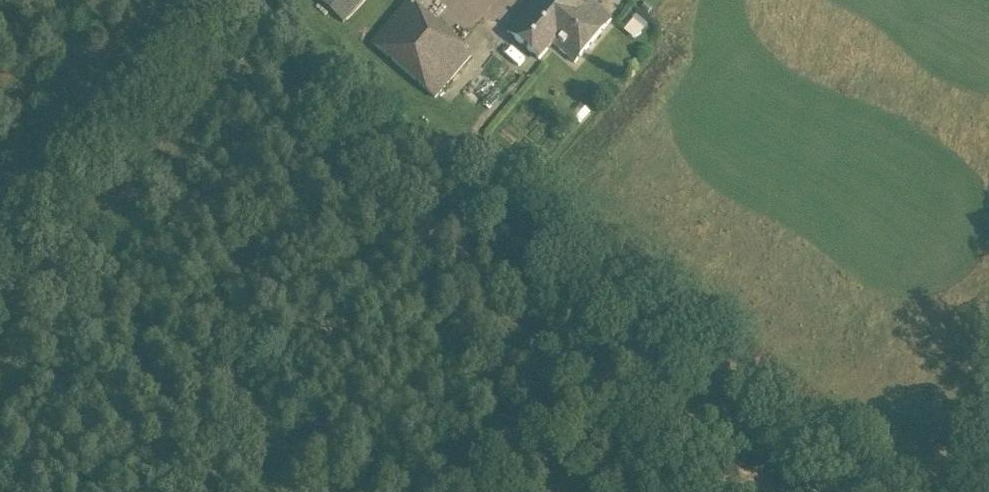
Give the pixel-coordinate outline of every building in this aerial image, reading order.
[(343,22),(363,0),(319,0),(343,22)] [(549,48),(552,43),(575,62),(611,19),(596,7),(590,14),(573,0),(533,0),(507,32),(539,59),(549,48)] [(472,56),(422,13),(408,1),(372,42),(435,96),(472,56)] [(646,3),(641,8),(647,14),(652,8),(646,3)] [(580,130),(593,122),(586,110),(573,118),(580,130)]
